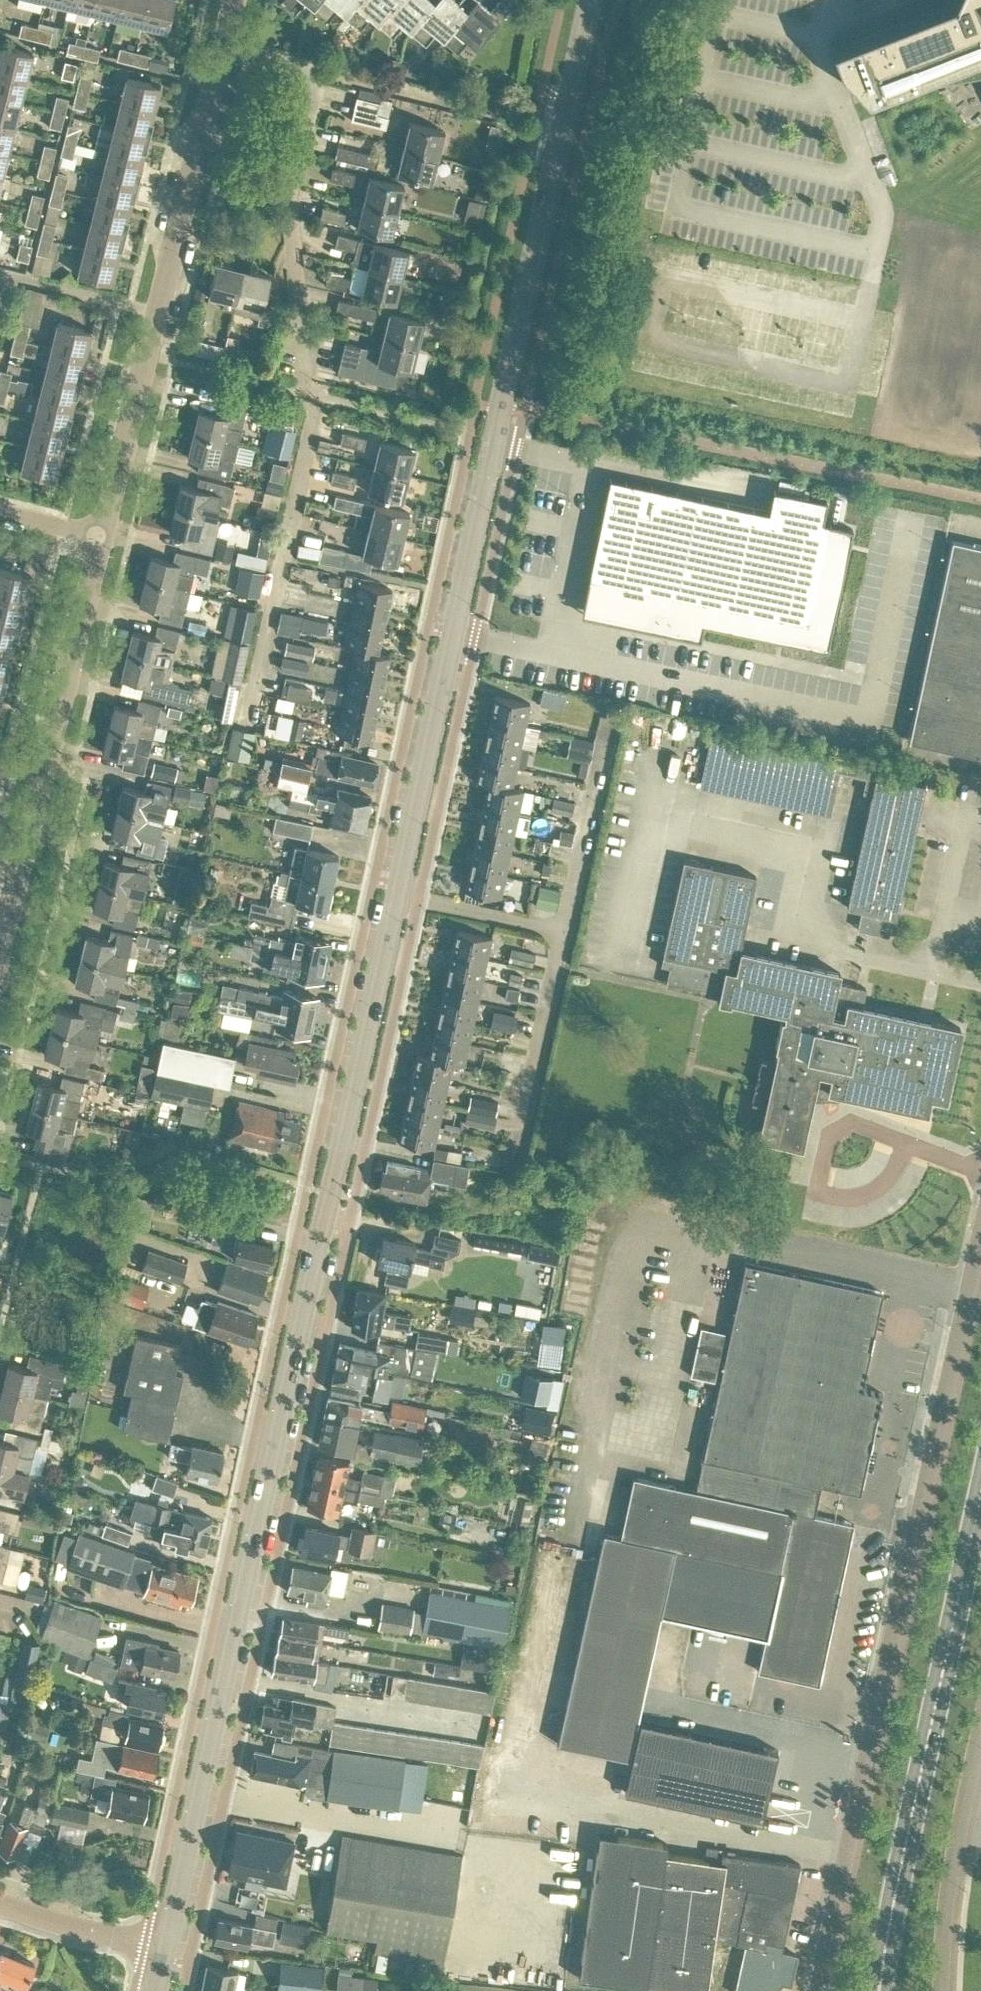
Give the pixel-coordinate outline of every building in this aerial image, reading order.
[(92,10),(95,0),(69,0),(68,4),(92,10)] [(117,16),(121,0),(95,0),(92,10),(117,16)] [(141,22),(147,0),(121,0),(117,16),(141,22)] [(141,22),(166,29),(172,3),(173,4),(174,0),(147,0),(141,22)] [(294,11),(304,0),(281,0),(294,11)] [(345,15),(357,0),(318,0),(312,7),(327,19),(337,8),(345,15)] [(377,23),(396,0),(357,0),(345,15),(360,27),(369,16),(377,23)] [(410,31),(436,0),(396,0),(377,23),(392,35),(402,24),(410,31)] [(442,39),(475,0),(459,0),(458,2),(456,0),(436,0),(410,31),(425,43),(434,32),(442,39)] [(442,39),(457,51),(467,40),(475,47),(509,7),(501,0),(498,0),(490,10),(478,0),(475,0),(442,39)] [(839,68),(866,97),(914,78),(926,76),(980,66),(980,0),(950,0),(831,47),(839,68)] [(18,34),(34,38),(37,26),(22,22),(18,34)] [(37,26),(34,38),(49,42),(52,30),(37,26)] [(66,52),(81,56),(84,44),(69,40),(66,52)] [(26,77),(32,52),(7,46),(7,45),(0,44),(0,71),(26,77)] [(84,44),(81,56),(84,57),(93,59),(96,60),(99,48),(84,44)] [(117,58),(132,62),(135,50),(119,46),(117,58)] [(135,50),(132,62),(165,71),(168,59),(135,50)] [(84,57),(81,67),(91,70),(93,59),(84,57)] [(61,76),(72,79),(76,63),(65,60),(61,76)] [(20,102),(26,77),(0,71),(0,97),(20,102)] [(80,74),(76,90),(87,93),(91,77),(80,74)] [(126,75),(120,101),(153,109),(156,100),(160,83),(152,81),(151,82),(126,75)] [(87,93),(76,90),(72,105),(84,108),(87,93)] [(56,94),(52,110),(64,113),(68,97),(56,94)] [(350,118),(385,127),(388,116),(376,113),(379,101),(356,95),(350,118)] [(14,126),(20,102),(0,97),(0,123),(14,126)] [(120,101),(114,125),(149,134),(152,118),(151,117),(153,109),(120,101)] [(64,113),(52,110),(49,125),(60,128),(64,113)] [(408,121),(402,146),(438,155),(444,130),(408,121)] [(8,151),(14,126),(0,123),(0,149),(8,151)] [(67,123),(64,139),(75,141),(79,126),(67,123)] [(505,127),(494,124),(491,135),(488,147),(499,150),(505,127)] [(114,125),(108,149),(141,158),(143,149),(145,149),(149,134),(114,125)] [(75,141),(64,139),(60,154),(71,157),(73,150),(75,141)] [(44,143),(40,159),(52,162),(56,146),(44,143)] [(333,156),(335,156),(375,166),(378,155),(336,144),(333,156)] [(438,155),(402,146),(396,171),(431,180),(438,155)] [(108,149),(102,174),(137,183),(140,167),(139,167),(141,158),(108,149)] [(74,167),(78,151),(73,150),(71,157),(60,154),(58,163),(74,167)] [(52,162),(40,159),(36,174),(48,177),(52,162)] [(355,172),(332,167),(331,166),(328,178),(352,184),(355,172)] [(55,172),(52,187),(63,190),(67,175),(55,172)] [(102,174),(96,198),(129,207),(131,198),(133,198),(137,183),(102,174)] [(368,175),(361,201),(397,210),(404,184),(368,175)] [(63,190),(52,187),(48,203),(59,205),(63,190)] [(32,193),(28,208),(39,211),(43,195),(32,193)] [(96,198),(89,223),(124,231),(128,216),(127,216),(129,207),(96,198)] [(397,210),(361,201),(355,226),(391,235),(397,210)] [(318,217),(321,218),(342,223),(345,211),(321,206),(318,217)] [(39,211),(28,208),(24,223),(36,226),(39,211)] [(43,221),(39,236),(51,239),(55,224),(43,221)] [(89,223),(83,247),(117,256),(119,247),(121,247),(124,231),(89,223)] [(353,263),(366,266),(402,275),(408,250),(336,233),(334,244),(357,250),(355,258),(351,260),(353,263)] [(51,239),(39,236),(36,252),(47,254),(51,239)] [(16,257),(27,260),(31,245),(19,242),(16,257)] [(117,256),(83,247),(77,273),(103,279),(111,281),(115,265),(117,256)] [(208,293),(234,300),(243,268),(216,261),(208,293)] [(402,275),(366,266),(360,292),(395,301),(402,275)] [(234,300),(232,309),(258,316),(257,322),(270,325),(278,293),(265,290),(269,275),(243,268),(234,300)] [(324,283),(347,289),(350,277),(327,271),(324,283)] [(335,309),(374,319),(377,307),(337,297),(335,309)] [(388,310),(382,335),(418,344),(424,319),(388,310)] [(57,320),(51,346),(85,354),(87,345),(91,328),(83,326),(83,327),(57,320)] [(17,321),(13,337),(25,340),(29,324),(17,321)] [(418,344),(382,335),(378,350),(367,347),(368,346),(344,340),(337,372),(395,386),(400,366),(411,369),(418,344)] [(25,340),(13,337),(10,352),(21,355),(25,340)] [(194,351),(221,357),(224,345),(197,338),(194,351)] [(51,346),(45,370),(80,379),(84,363),(83,363),(85,354),(51,346)] [(7,387),(11,372),(0,369),(0,385),(7,387)] [(45,370),(39,395),(73,403),(75,394),(76,394),(80,379),(45,370)] [(39,395),(33,419),(68,428),(72,412),(70,412),(73,403),(39,395)] [(198,409),(192,432),(238,443),(242,428),(241,428),(245,409),(223,403),(221,414),(198,409)] [(33,419),(27,443),(61,452),(63,443),(64,443),(68,428),(33,419)] [(273,424),(267,450),(273,452),(286,454),(288,455),(294,429),(273,424)] [(339,442),(362,448),(365,436),(342,430),(339,442)] [(238,443),(192,432),(187,456),(200,459),(198,469),(197,468),(196,470),(228,478),(233,458),(234,458),(238,443)] [(316,448),(328,451),(331,440),(319,437),(316,448)] [(379,439),(372,465),(408,473),(414,448),(379,439)] [(61,452),(27,443),(21,469),(46,475),(46,476),(55,478),(59,461),(58,461),(61,452)] [(370,491),(369,496),(398,503),(399,498),(402,499),(408,473),(372,465),(366,490),(370,491)] [(329,481),(353,487),(355,475),(332,469),(329,481)] [(827,649),(852,528),(822,521),(826,500),(786,492),(782,513),(768,510),(609,477),(604,502),(619,505),(599,601),(611,604),(624,606),(621,622),(700,639),(703,623),(827,649)] [(180,483),(174,507),(215,517),(219,502),(229,505),(233,486),(227,483),(205,478),(202,489),(180,483)] [(270,491),(279,493),(282,483),(272,480),(270,491)] [(782,513),(786,492),(773,489),(768,510),(782,513)] [(370,514),(367,528),(403,537),(409,511),(397,508),(398,503),(369,496),(368,501),(334,493),(332,505),(370,514)] [(274,505),(261,502),(257,522),(270,524),(274,505)] [(604,502),(580,614),(621,622),(624,606),(611,604),(599,601),(619,505),(604,502)] [(215,517),(174,507),(168,530),(191,536),(188,547),(210,552),(219,518),(215,517)] [(403,537),(367,528),(361,553),(397,562),(403,537)] [(950,539),(907,739),(980,755),(980,546),(950,539)] [(214,556),(229,560),(233,544),(218,540),(214,556)] [(322,544),(318,560),(342,565),(345,549),(322,544)] [(150,555),(144,578),(189,589),(193,574),(192,574),(193,570),(206,573),(209,558),(175,549),(172,560),(150,555)] [(239,566),(234,591),(257,596),(262,571),(239,566)] [(24,600),(26,591),(27,591),(31,574),(22,572),(0,567),(0,594),(24,600)] [(326,582),(337,585),(339,576),(328,574),(326,582)] [(189,589),(144,578),(138,602),(161,607),(158,618),(180,623),(185,604),(186,604),(189,589)] [(356,580),(352,602),(386,610),(391,588),(356,580)] [(19,624),(23,608),(22,608),(24,600),(0,594),(0,620),(19,624)] [(352,602),(347,623),(382,631),(386,610),(352,602)] [(255,609),(237,605),(231,634),(248,638),(255,609)] [(325,622),(302,616),(299,629),(308,631),(309,629),(323,632),(325,622)] [(12,648),(14,640),(15,640),(19,624),(0,620),(0,646),(12,648)] [(342,645),(354,647),(377,652),(377,651),(382,631),(347,623),(342,645)] [(131,629),(126,652),(170,663),(178,629),(156,624),(154,635),(131,629)] [(221,675),(229,677),(239,679),(247,642),(230,638),(221,675)] [(284,653),(312,658),(314,646),(286,640),(284,653)] [(7,673),(11,657),(10,657),(12,648),(0,646),(0,672),(7,673)] [(354,647),(350,668),(384,675),(389,654),(377,651),(377,652),(354,647)] [(170,663),(126,652),(120,676),(142,681),(139,692),(161,697),(170,663)] [(280,672),(303,677),(307,661),(283,656),(280,672)] [(350,668),(345,689),(380,696),(384,675),(350,668)] [(215,714),(231,717),(234,701),(236,691),(238,681),(223,678),(215,714)] [(288,683),(286,695),(309,700),(312,688),(288,683)] [(325,687),(323,699),(334,701),(336,689),(325,687)] [(550,706),(554,690),(543,687),(539,703),(550,706)] [(345,689),(341,710),(375,717),(380,696),(345,689)] [(495,694),(490,716),(525,724),(529,702),(495,694)] [(113,703),(107,727),(136,734),(151,738),(160,703),(138,698),(135,709),(113,703)] [(168,714),(179,716),(181,707),(170,705),(168,714)] [(375,717),(341,710),(336,732),(370,739),(375,717)] [(486,737),(520,745),(535,748),(539,728),(524,724),(525,724),(490,716),(486,737)] [(288,735),(300,737),(304,720),(292,717),(288,735)] [(251,755),(253,725),(230,724),(228,753),(251,755)] [(136,734),(107,727),(101,750),(124,756),(121,767),(143,772),(151,738),(136,734)] [(566,755),(589,760),(593,740),(570,735),(566,755)] [(486,737),(481,758),(515,766),(520,745),(486,737)] [(746,795),(828,813),(840,760),(758,742),(746,795)] [(377,762),(342,754),(343,750),(317,744),(315,754),(317,755),(314,767),(326,771),(372,782),(374,774),(376,775),(378,765),(376,765),(377,762)] [(282,755),(279,770),(308,776),(311,762),(282,755)] [(476,780),(488,782),(511,787),(511,786),(515,766),(481,758),(476,780)] [(151,774),(163,777),(165,768),(153,765),(151,774)] [(846,905),(880,913),(876,931),(886,933),(891,915),(895,916),(924,783),(877,772),(878,768),(868,766),(862,790),(871,792),(846,905)] [(288,786),(286,794),(309,799),(368,813),(370,802),(368,801),(370,794),(337,787),(335,796),(305,789),(308,776),(279,770),(275,783),(288,786)] [(122,785),(116,808),(161,819),(169,785),(147,779),(144,790),(122,785)] [(488,782),(484,803),(518,810),(523,789),(511,786),(511,787),(488,782)] [(172,798),(187,802),(191,787),(175,783),(172,798)] [(309,799),(286,794),(286,795),(291,796),(289,804),(307,809),(331,814),(329,822),(362,830),(363,823),(365,823),(368,813),(309,799)] [(550,809),(570,814),(573,801),(553,796),(550,809)] [(484,803),(479,824),(513,832),(518,810),(484,803)] [(161,819),(116,808),(110,832),(132,837),(130,848),(162,856),(165,845),(160,843),(162,835),(157,834),(161,819)] [(272,829),(308,837),(312,823),(275,815),(272,829)] [(479,824),(474,845),(509,853),(513,832),(479,824)] [(562,843),(571,845),(574,831),(561,828),(558,842),(562,843)] [(562,843),(558,842),(548,840),(543,838),(540,850),(559,855),(562,843)] [(280,869),(280,870),(332,880),(337,854),(294,844),(288,871),(280,869)] [(474,845),(470,866),(504,874),(509,853),(474,845)] [(103,859),(98,883),(142,893),(150,859),(128,854),(125,865),(103,859)] [(662,954),(689,960),(682,987),(691,989),(691,990),(718,995),(717,1000),(729,1003),(730,998),(785,1009),(783,1019),(781,1019),(774,1049),(776,1049),(774,1062),(759,1058),(750,1100),(764,1103),(757,1136),(801,1146),(815,1085),(927,1110),(930,1095),(944,1099),(959,1026),(861,1005),(865,986),(837,980),(839,970),(738,949),(755,874),(683,858),(662,954)] [(504,874),(470,866),(465,888),(500,896),(504,874)] [(332,880),(280,870),(278,881),(286,883),(283,897),(271,894),(269,904),(251,900),(247,914),(289,924),(295,900),(326,907),(332,880)] [(142,893),(98,883),(92,906),(114,911),(111,922),(133,928),(142,893)] [(539,884),(535,904),(554,908),(558,888),(539,884)] [(176,901),(190,904),(193,889),(179,885),(176,901)] [(207,919),(209,920),(211,909),(192,905),(189,915),(207,919)] [(203,934),(207,919),(189,915),(186,930),(189,931),(203,934)] [(85,933),(79,957),(123,968),(132,933),(110,928),(107,939),(85,933)] [(456,928),(452,950),(486,958),(491,936),(456,928)] [(201,943),(203,934),(189,931),(187,941),(201,943)] [(254,931),(252,943),(324,960),(326,953),(328,952),(330,945),(328,943),(329,940),(295,932),(294,941),(270,935),(254,931)] [(138,932),(135,942),(145,944),(147,934),(138,932)] [(147,934),(145,944),(157,947),(159,938),(147,934)] [(262,966),(320,979),(321,977),(323,976),(325,969),(323,966),(324,960),(252,943),(249,954),(264,957),(262,966)] [(508,959),(532,965),(535,952),(511,947),(508,959)] [(452,950),(447,971),(482,979),(486,958),(452,950)] [(125,1004),(124,1007),(135,1010),(138,1000),(117,995),(123,968),(79,957),(74,980),(96,986),(93,997),(125,1004)] [(447,971),(443,992),(477,1000),(482,979),(447,971)] [(507,982),(519,985),(520,983),(522,974),(509,971),(507,982)] [(238,986),(235,998),(312,1015),(314,1008),(317,1007),(318,1001),(316,998),(317,995),(283,988),(281,996),(238,986)] [(516,1000),(519,988),(507,986),(504,997),(516,1000)] [(188,1003),(190,990),(176,988),(171,1014),(189,1018),(191,1004),(188,1003)] [(443,992),(438,1013),(472,1021),(477,1000),(443,992)] [(312,1015),(235,998),(219,995),(217,1009),(253,1016),(253,1013),(276,1019),(274,1027),(308,1034),(309,1032),(311,1030),(313,1024),(311,1021),(312,1015)] [(55,1005),(49,1028),(94,1040),(98,1025),(112,1028),(113,1022),(131,1026),(135,1010),(124,1007),(123,1010),(80,1000),(77,1011),(55,1005)] [(494,1009),(490,1025),(513,1030),(517,1014),(494,1009)] [(438,1013),(433,1035),(468,1042),(472,1021),(438,1013)] [(94,1040),(49,1028),(43,1052),(66,1057),(63,1068),(85,1074),(90,1055),(91,1055),(94,1040)] [(433,1035),(429,1055),(429,1056),(451,1061),(463,1064),(468,1042),(433,1035)] [(156,1067),(228,1083),(234,1054),(162,1038),(156,1067)] [(294,1048),(248,1038),(247,1040),(248,1040),(243,1061),(264,1066),(263,1072),(293,1078),(294,1075),(296,1076),(298,1066),(296,1066),(298,1057),(294,1056),(295,1054),(293,1054),(294,1048)] [(417,1053),(413,1074),(447,1082),(451,1061),(429,1056),(429,1055),(417,1053)] [(90,1075),(101,1078),(103,1068),(92,1065),(90,1075)] [(150,1095),(162,1098),(208,1108),(213,1081),(156,1068),(150,1095)] [(36,1080),(31,1103),(59,1110),(76,1115),(80,1099),(79,1099),(84,1080),(62,1074),(59,1085),(36,1080)] [(413,1074),(408,1095),(442,1103),(447,1082),(413,1074)] [(149,1091),(151,1078),(138,1076),(136,1088),(149,1091)] [(467,1108),(495,1114),(498,1100),(470,1094),(467,1108)] [(408,1095),(403,1116),(438,1124),(442,1103),(408,1095)] [(230,1138),(275,1148),(276,1143),(294,1147),(300,1120),(282,1115),(283,1110),(238,1099),(230,1138)] [(59,1110),(31,1103),(25,1126),(36,1129),(34,1141),(66,1149),(71,1129),(72,1129),(76,1115),(59,1110)] [(464,1122),(493,1129),(496,1115),(467,1109),(464,1122)] [(438,1124),(403,1116),(399,1138),(433,1146),(438,1124)] [(134,1160),(140,1136),(138,1136),(139,1132),(127,1129),(120,1157),(134,1160)] [(449,1148),(447,1160),(459,1162),(461,1150),(449,1148)] [(459,1162),(447,1160),(433,1157),(430,1168),(386,1159),(384,1169),(382,1169),(378,1187),(391,1189),(390,1194),(424,1201),(429,1177),(464,1184),(468,1163),(459,1162)] [(1,1228),(11,1192),(0,1189),(0,1227),(1,1228)] [(234,1247),(232,1257),(265,1264),(266,1260),(269,1259),(270,1254),(268,1251),(271,1239),(247,1234),(248,1230),(219,1224),(221,1213),(192,1206),(188,1222),(213,1227),(210,1242),(234,1247)] [(384,1280),(405,1284),(410,1259),(428,1262),(428,1261),(441,1264),(444,1248),(457,1250),(460,1237),(434,1232),(431,1249),(413,1245),(414,1241),(382,1234),(380,1247),(377,1246),(375,1254),(378,1255),(376,1261),(388,1263),(384,1280)] [(476,1233),(474,1243),(525,1252),(527,1242),(476,1233)] [(530,1243),(527,1256),(556,1262),(559,1249),(530,1243)] [(142,1267),(180,1280),(186,1261),(148,1248),(142,1267)] [(116,1250),(114,1260),(126,1263),(128,1252),(116,1250)] [(216,1290),(247,1300),(249,1294),(258,1298),(267,1273),(227,1259),(216,1290)] [(865,1369),(882,1290),(744,1261),(699,1469),(818,1495),(820,1483),(859,1491),(876,1412),(877,1413),(882,1391),(862,1387),(866,1369),(865,1369)] [(125,1276),(117,1297),(141,1305),(149,1285),(125,1276)] [(352,1310),(353,1310),(350,1325),(378,1330),(399,1334),(400,1326),(408,1328),(410,1315),(382,1309),(385,1292),(356,1287),(352,1310)] [(246,1341),(257,1313),(218,1300),(217,1303),(201,1298),(192,1323),(208,1328),(246,1341)] [(499,1299),(498,1308),(510,1310),(511,1301),(499,1299)] [(516,1301),(514,1311),(538,1316),(540,1306),(516,1301)] [(448,1317),(487,1323),(489,1310),(450,1303),(448,1317)] [(565,1324),(543,1321),(537,1361),(559,1365),(565,1324)] [(714,1379),(724,1331),(700,1326),(690,1374),(714,1379)] [(416,1331),(414,1346),(455,1353),(457,1339),(416,1331)] [(174,1371),(180,1344),(135,1334),(123,1389),(131,1391),(122,1428),(167,1438),(182,1373),(174,1371)] [(339,1338),(334,1364),(340,1365),(340,1363),(368,1368),(369,1363),(409,1372),(414,1346),(405,1344),(405,1345),(376,1339),(375,1344),(339,1338)] [(30,1367),(8,1362),(2,1385),(47,1396),(50,1382),(60,1385),(66,1361),(34,1354),(30,1367)] [(340,1365),(334,1364),(331,1378),(332,1379),(329,1388),(359,1394),(360,1389),(364,1390),(366,1380),(374,1381),(371,1395),(386,1398),(391,1375),(382,1373),(383,1372),(380,1371),(380,1373),(368,1370),(368,1368),(340,1363),(340,1365)] [(524,1371),(519,1393),(547,1399),(552,1377),(524,1371)] [(79,1374),(76,1389),(85,1391),(89,1376),(79,1374)] [(2,1385),(0,1393),(0,1409),(19,1414),(16,1425),(38,1430),(47,1396),(2,1385)] [(328,1395),(324,1414),(357,1420),(359,1412),(364,1413),(364,1414),(421,1426),(425,1406),(391,1399),(389,1408),(328,1395)] [(525,1404),(521,1426),(546,1431),(551,1410),(547,1409),(529,1405),(525,1404)] [(324,1414),(318,1441),(351,1447),(349,1456),(369,1460),(389,1464),(391,1455),(416,1460),(419,1447),(421,1437),(394,1431),(376,1427),(372,1443),(353,1439),(357,1420),(324,1414)] [(42,1435),(49,1436),(56,1438),(59,1428),(44,1425),(42,1435)] [(28,1470),(37,1436),(15,1430),(12,1441),(0,1438),(0,1463),(28,1470)] [(49,1436),(42,1435),(39,1445),(47,1447),(49,1436)] [(528,1449),(544,1453),(547,1441),(531,1437),(528,1449)] [(185,1471),(189,1471),(190,1474),(195,1476),(197,1473),(217,1478),(223,1450),(191,1443),(190,1445),(171,1441),(168,1455),(187,1459),(185,1471)] [(313,1476),(312,1479),(350,1487),(352,1480),(360,1482),(358,1489),(384,1494),(389,1495),(391,1485),(345,1474),(347,1460),(318,1454),(316,1465),(313,1467),(312,1473),(313,1476)] [(0,1463),(0,1488),(1,1488),(0,1491),(0,1500),(20,1505),(28,1470),(0,1463)] [(555,1741),(628,1757),(660,1612),(765,1634),(757,1669),(818,1682),(853,1522),(814,1514),(818,1495),(699,1469),(695,1488),(632,1474),(619,1534),(602,1530),(556,1737),(555,1741)] [(156,1474),(152,1487),(173,1494),(177,1481),(156,1474)] [(82,1475),(73,1475),(73,1483),(82,1483),(82,1475)] [(350,1487),(312,1479),(310,1491),(307,1492),(306,1498),(308,1500),(307,1505),(336,1512),(339,1496),(356,1500),(356,1499),(382,1504),(384,1494),(358,1489),(360,1482),(352,1480),(350,1487)] [(511,1518),(528,1522),(533,1498),(516,1494),(511,1518)] [(70,1521),(76,1500),(67,1497),(62,1518),(70,1521)] [(135,1517),(146,1519),(208,1534),(212,1516),(135,1498),(129,1515),(135,1517)] [(13,1531),(18,1510),(0,1506),(0,1528),(13,1531)] [(437,1524),(452,1527),(455,1514),(440,1511),(437,1524)] [(53,1530),(56,1519),(46,1516),(43,1527),(53,1530)] [(208,1534),(146,1519),(135,1517),(132,1527),(144,1530),(143,1533),(160,1537),(159,1541),(204,1552),(208,1534)] [(101,1533),(127,1542),(131,1530),(105,1521),(101,1533)] [(299,1549),(332,1557),(335,1542),(347,1544),(347,1546),(369,1551),(372,1540),(388,1543),(390,1533),(374,1529),(352,1524),(349,1534),(338,1531),(305,1523),(299,1549)] [(135,1549),(78,1529),(66,1564),(123,1584),(135,1549)] [(1,1579),(10,1545),(0,1543),(0,1579),(1,1579)] [(142,1593),(179,1604),(180,1598),(190,1601),(197,1575),(151,1563),(142,1593)] [(343,1593),(348,1569),(331,1566),(330,1572),(291,1564),(286,1590),(307,1594),(305,1602),(323,1606),(327,1590),(343,1593)] [(42,1600),(46,1587),(28,1582),(24,1596),(42,1600)] [(421,1632),(503,1647),(512,1598),(490,1594),(489,1600),(429,1590),(421,1632)] [(41,1637),(72,1648),(85,1653),(100,1615),(54,1599),(41,1637)] [(376,1626),(408,1632),(413,1608),(381,1602),(376,1626)] [(282,1615),(278,1634),(321,1642),(323,1630),(346,1634),(348,1626),(282,1615)] [(120,1662),(174,1673),(174,1670),(176,1667),(177,1663),(176,1661),(179,1649),(157,1645),(158,1641),(126,1634),(120,1662)] [(278,1634),(274,1652),(317,1660),(317,1659),(321,1642),(278,1634)] [(40,1643),(24,1639),(12,1682),(31,1687),(40,1643)] [(87,1654),(85,1653),(72,1648),(66,1665),(81,1670),(87,1654)] [(317,1660),(274,1652),(270,1671),(325,1680),(328,1661),(317,1659),(317,1660)] [(90,1656),(85,1670),(111,1679),(116,1665),(90,1656)] [(447,1675),(449,1663),(434,1661),(432,1673),(447,1675)] [(390,1694),(404,1697),(408,1675),(393,1673),(390,1694)] [(404,1697),(415,1698),(418,1677),(408,1675),(404,1697)] [(116,1689),(129,1692),(126,1705),(160,1712),(165,1690),(154,1688),(155,1685),(119,1677),(116,1689)] [(415,1698),(426,1700),(429,1679),(418,1677),(415,1698)] [(426,1700),(436,1702),(440,1680),(429,1679),(426,1700)] [(436,1702),(447,1703),(450,1682),(440,1680),(436,1702)] [(447,1703),(457,1705),(461,1684),(450,1682),(447,1703)] [(457,1705),(468,1707),(471,1686),(461,1684),(457,1705)] [(468,1707),(479,1709),(482,1687),(471,1686),(468,1707)] [(482,1687),(479,1709),(489,1710),(494,1689),(482,1687)] [(310,1724),(310,1722),(310,1721),(314,1701),(293,1696),(291,1707),(264,1701),(260,1721),(265,1722),(264,1727),(290,1732),(293,1720),(310,1724)] [(108,1711),(109,1707),(81,1699),(80,1707),(104,1714),(104,1711),(108,1711)] [(3,1729),(8,1702),(0,1701),(0,1728),(3,1729)] [(310,1721),(310,1722),(331,1725),(332,1721),(335,1705),(314,1701),(310,1721)] [(104,1714),(99,1736),(117,1740),(120,1725),(127,1727),(124,1736),(158,1743),(159,1740),(161,1740),(163,1731),(161,1731),(162,1723),(127,1715),(128,1711),(109,1707),(108,1711),(104,1711),(104,1714)] [(643,1715),(629,1786),(765,1818),(780,1747),(643,1715)] [(45,1740),(50,1724),(25,1716),(20,1731),(45,1740)] [(332,1721),(331,1725),(328,1744),(339,1746),(343,1722),(332,1721)] [(343,1722),(339,1746),(350,1748),(353,1724),(343,1722)] [(353,1724),(350,1748),(361,1749),(364,1725),(353,1724)] [(364,1725),(361,1749),(372,1751),(375,1727),(364,1725)] [(375,1727),(372,1751),(382,1752),(386,1729),(375,1727)] [(382,1752),(393,1754),(396,1730),(386,1729),(382,1752)] [(393,1754),(404,1755),(407,1732),(396,1730),(393,1754)] [(404,1755),(415,1757),(418,1733),(407,1732),(404,1755)] [(415,1757),(425,1758),(429,1735),(418,1733),(415,1757)] [(428,1757),(436,1758),(440,1737),(429,1735),(425,1758),(427,1758),(428,1757)] [(117,1740),(99,1736),(96,1736),(92,1758),(79,1755),(76,1767),(101,1772),(104,1762),(118,1765),(118,1766),(121,1767),(123,1769),(128,1771),(131,1769),(152,1774),(152,1771),(155,1768),(156,1763),(155,1760),(157,1749),(117,1740)] [(436,1758),(447,1760),(450,1738),(440,1737),(436,1758)] [(350,1748),(339,1746),(328,1744),(327,1750),(274,1738),(271,1752),(254,1748),(249,1771),(306,1784),(306,1782),(329,1785),(326,1795),(419,1809),(427,1758),(425,1758),(415,1757),(404,1755),(393,1754),(382,1752),(372,1751),(361,1749),(350,1748)] [(447,1760),(457,1761),(458,1761),(461,1740),(450,1738),(447,1760)] [(461,1740),(458,1761),(469,1763),(472,1741),(461,1740)] [(472,1741),(469,1763),(478,1764),(483,1743),(472,1741)] [(118,1811),(142,1816),(143,1813),(145,1814),(147,1804),(145,1804),(147,1791),(113,1784),(115,1775),(94,1771),(90,1792),(109,1796),(106,1808),(109,1809),(109,1812),(118,1814),(118,1811)] [(43,1790),(38,1801),(47,1804),(48,1800),(46,1800),(49,1792),(43,1790)] [(1,1850),(9,1853),(10,1851),(14,1853),(23,1831),(26,1832),(28,1826),(39,1831),(50,1806),(47,1804),(38,1801),(36,1806),(25,1801),(17,1821),(9,1818),(0,1840),(0,1847),(2,1848),(1,1850)] [(52,1819),(85,1825),(88,1808),(55,1801),(52,1819)] [(284,1884),(294,1841),(237,1829),(228,1872),(245,1875),(243,1885),(260,1889),(262,1879),(284,1884)] [(325,1928),(376,1936),(373,1949),(441,1962),(449,1920),(450,1920),(459,1875),(457,1874),(461,1854),(342,1833),(325,1928)] [(710,1962),(714,1936),(745,1943),(734,1990),(772,1990),(774,1982),(776,1979),(790,1982),(796,1953),(781,1949),(774,1948),(776,1941),(782,1942),(799,1862),(721,1851),(720,1859),(664,1851),(666,1842),(598,1833),(578,1977),(679,1990),(706,1990),(707,1986),(717,1989),(721,1963),(710,1962)] [(272,1943),(275,1928),(218,1917),(217,1925),(214,1927),(213,1932),(215,1934),(214,1938),(247,1945),(248,1938),(272,1943)] [(292,1943),(296,1921),(282,1919),(278,1940),(292,1943)] [(34,1962),(0,1948),(0,1976),(1,1974),(25,1983),(35,1987),(39,1976),(30,1972),(34,1962)] [(315,1990),(318,1967),(282,1963),(279,1986),(315,1990)] [(201,1990),(233,1990),(237,1970),(207,1964),(201,1990)] [(340,1965),(339,1972),(351,1973),(352,1966),(340,1965)] [(350,1980),(338,1979),(336,1990),(340,1990),(348,1990),(350,1980)]
